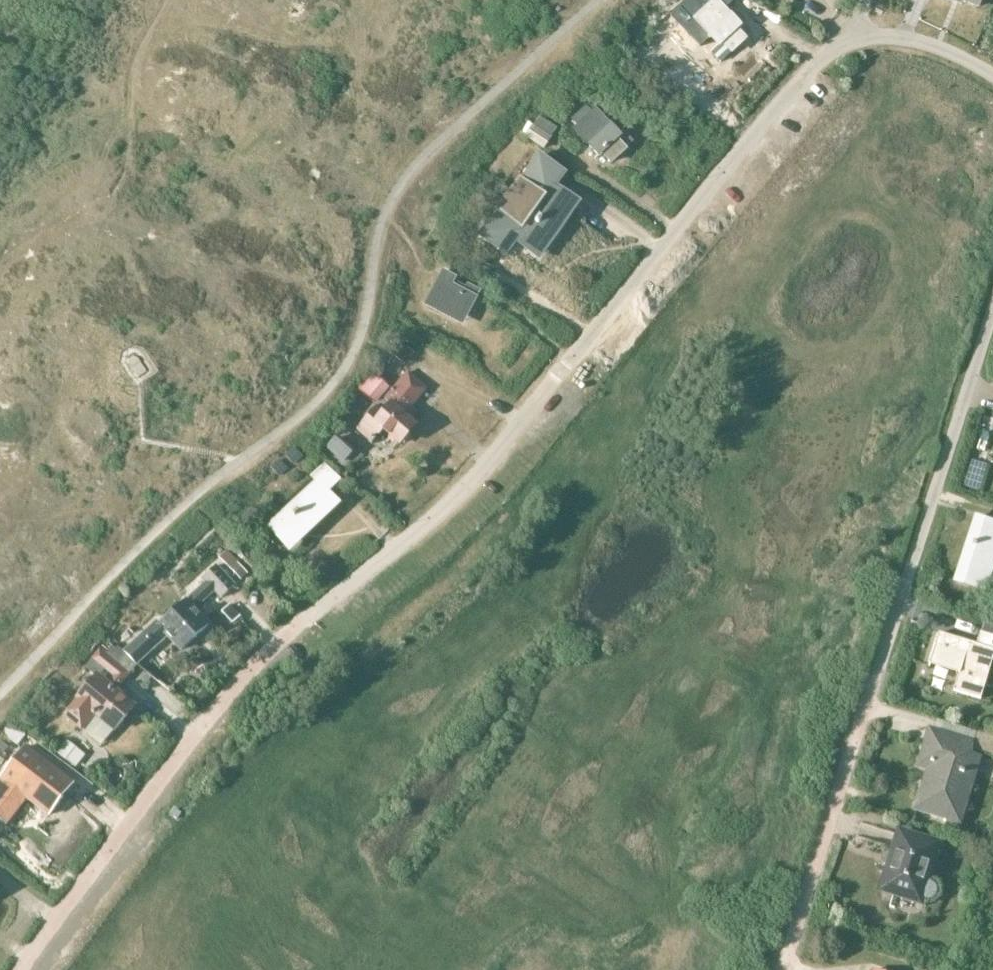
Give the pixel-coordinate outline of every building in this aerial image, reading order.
[(718,0),(714,0),(712,2),(710,0),(702,0),(691,10),(697,17),(694,19),(719,46),(723,43),(733,53),(753,33),(744,22),(741,25),(718,0)] [(621,137),(610,125),(610,124),(596,108),(592,112),(586,106),(571,120),(576,126),(572,130),(589,147),(590,146),(599,156),(603,153),(612,163),(626,150),(616,141),(621,137)] [(559,129),(539,115),(533,124),(524,136),(544,150),(553,138),(559,129)] [(490,224),(482,235),(504,251),(513,239),(527,249),(534,239),(545,247),(551,239),(552,240),(579,202),(554,184),(561,173),(562,173),(562,172),(540,156),(521,181),(526,185),(505,213),(501,209),(490,224)] [(458,277),(444,271),(425,305),(438,312),(443,301),(468,314),(480,290),(468,284),(466,287),(456,282),(458,277)] [(415,353),(406,346),(398,356),(407,363),(415,353)] [(426,389),(407,372),(378,406),(377,406),(357,429),(373,441),(383,429),(400,444),(417,426),(410,420),(416,413),(411,408),(426,389)] [(359,389),(370,399),(374,403),(388,385),(372,372),(359,389)] [(310,475),(315,482),(268,526),(280,538),(288,530),(299,541),(339,503),(328,492),(340,481),(323,462),(310,475)] [(969,585),(987,591),(992,572),(992,522),(977,517),(960,570),(973,574),(969,585)] [(226,550),(219,557),(241,580),(248,574),(238,563),(226,550)] [(124,652),(122,654),(137,666),(140,661),(168,636),(182,651),(209,627),(195,611),(215,591),(222,598),(235,586),(215,565),(202,578),(205,582),(187,599),(187,598),(160,623),(157,620),(123,651),(124,652)] [(980,633),(976,645),(939,633),(931,663),(960,672),(954,691),(981,699),(992,660),(992,637),(980,633)] [(66,713),(65,715),(82,729),(95,713),(115,730),(134,707),(119,695),(122,691),(120,689),(137,666),(122,654),(117,658),(102,644),(87,664),(97,672),(75,700),(76,701),(66,712),(66,713)] [(947,819),(944,828),(957,832),(959,825),(962,826),(983,758),(972,753),(972,750),(992,756),(992,737),(977,732),(973,744),(929,730),(919,766),(928,769),(916,809),(947,819)] [(74,784),(61,774),(55,781),(38,767),(44,760),(32,750),(8,780),(4,776),(0,781),(0,819),(7,824),(27,799),(48,817),(74,784)] [(900,833),(882,890),(920,902),(921,897),(926,898),(931,898),(935,895),(937,890),(935,886),(933,884),(926,881),(938,845),(900,833)]
